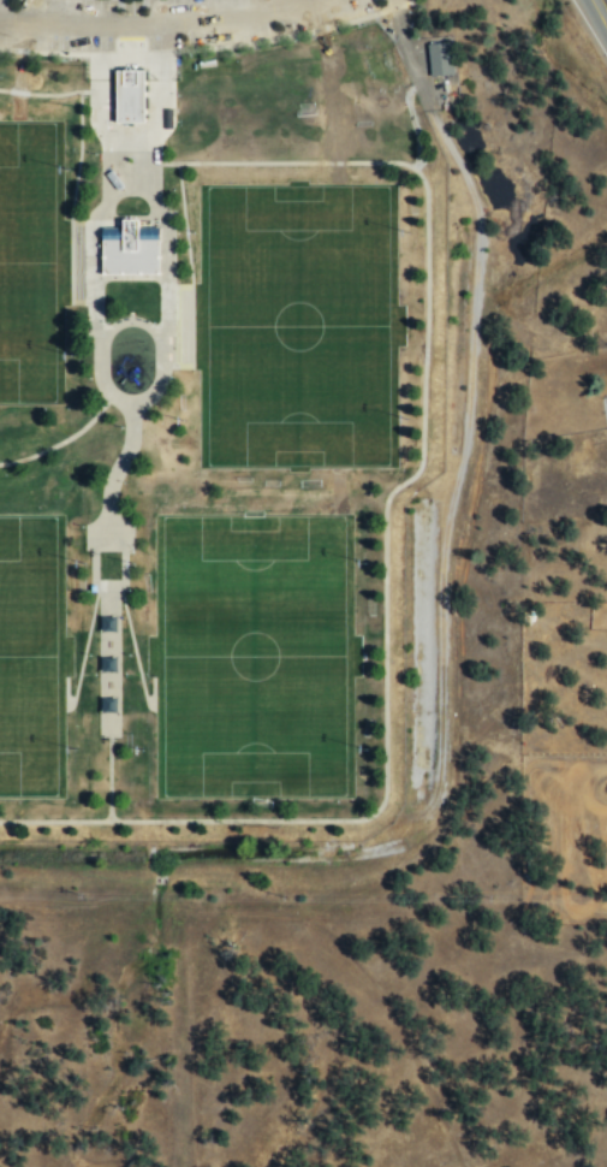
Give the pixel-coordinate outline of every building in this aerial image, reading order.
[(428,43),(429,75),(452,74),(451,42),(428,43)] [(117,70),(117,79),(117,122),(144,122),(144,81),(144,70),(117,70)] [(123,219),(123,226),(102,226),(102,274),(159,274),(159,226),(139,226),(139,219),(123,219)] [(101,629),(116,629),(116,618),(101,617),(101,629)]
